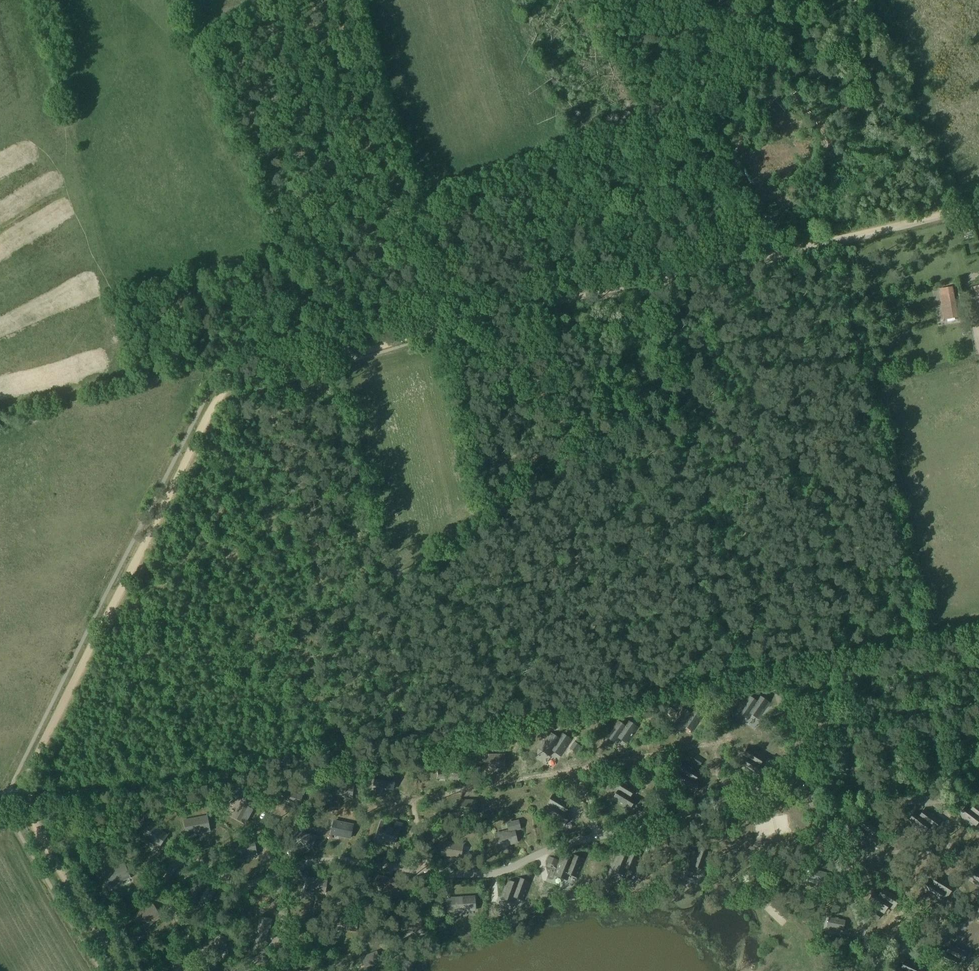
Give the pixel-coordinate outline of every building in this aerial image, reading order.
[(787,88),(775,100),(783,108),(795,96),(787,88)] [(940,296),(941,305),(944,320),(957,317),(953,294),(940,296)] [(752,713),(753,713),(750,711),(757,701),(755,700),(748,695),(738,710),(744,715),(748,718),(752,713)] [(753,713),(759,718),(769,703),(758,695),(755,700),(757,701),(750,711),(753,713)] [(667,705),(663,711),(673,717),(677,711),(667,705)] [(672,723),(678,727),(683,730),(686,725),(687,726),(684,724),(691,714),(689,712),(689,713),(682,708),(672,723)] [(687,726),(693,730),(703,716),(692,708),(689,712),(691,714),(684,724),(687,726)] [(621,738),(627,742),(638,727),(627,719),(623,724),(626,726),(619,736),(621,738)] [(626,726),(623,724),(623,725),(616,720),(606,735),(612,739),(617,743),(620,737),(621,738),(619,736),(626,726)] [(555,750),(561,755),(572,740),(560,732),(557,737),(559,738),(552,748),(555,750)] [(549,733),(540,747),(546,752),(551,755),(554,750),(555,750),(552,748),(559,738),(557,737),(556,737),(549,733)] [(758,765),(760,763),(764,755),(750,746),(742,758),(747,760),(746,761),(748,758),(758,765)] [(485,765),(492,765),(492,768),(504,768),(504,755),(485,755),(485,768),(485,765)] [(695,756),(693,760),(700,765),(703,761),(695,756)] [(765,766),(760,763),(758,765),(748,758),(746,761),(742,767),(758,777),(762,771),(765,766)] [(693,781),(695,778),(699,771),(684,761),(678,771),(682,774),(680,776),(681,777),(683,774),(693,781)] [(741,771),(737,776),(744,781),(747,776),(741,771)] [(377,772),(374,785),(375,782),(381,784),(381,786),(393,789),(396,776),(377,772)] [(680,776),(680,777),(676,782),(693,793),(700,782),(695,778),(693,781),(683,774),(681,777),(680,776)] [(630,793),(630,794),(634,787),(619,778),(612,789),(617,792),(618,790),(628,796),(630,793)] [(352,797),(354,783),(349,782),(348,785),(338,784),(337,793),(344,794),(343,796),(352,797)] [(291,803),(299,806),(303,791),(298,790),(297,794),(287,791),(285,800),(291,802),(291,803)] [(613,800),(628,809),(635,797),(630,794),(630,793),(628,796),(618,790),(617,792),(613,800)] [(234,817),(233,816),(233,817),(245,824),(246,823),(244,822),(252,809),(250,808),(254,801),(241,794),(239,798),(242,800),(237,809),(238,810),(234,817)] [(565,810),(566,810),(570,803),(554,794),(547,805),(552,808),(553,806),(564,812),(565,810)] [(978,802),(972,809),(972,808),(970,810),(978,817),(978,803),(978,802)] [(973,827),(978,820),(978,819),(978,817),(970,810),(972,808),(968,805),(959,816),(973,827)] [(553,806),(552,808),(553,808),(548,816),(563,825),(567,818),(570,814),(565,810),(566,810),(565,810),(564,812),(553,806)] [(927,826),(928,826),(932,829),(940,818),(927,808),(921,815),(921,814),(919,816),(929,824),(927,826)] [(908,822),(923,833),(927,826),(929,824),(919,816),(921,814),(917,811),(908,822)] [(188,838),(187,838),(187,837),(193,836),(192,832),(201,830),(202,832),(210,830),(210,831),(207,812),(206,813),(207,816),(183,820),(187,839),(188,838)] [(858,822),(857,822),(856,824),(866,831),(864,833),(869,837),(877,826),(863,816),(858,822)] [(857,822),(852,818),(844,829),(859,840),(864,834),(864,833),(866,831),(856,824),(857,822)] [(505,845),(512,843),(517,842),(514,830),(520,828),(518,820),(507,823),(509,831),(495,834),(498,846),(499,846),(498,844),(505,842),(505,845)] [(169,832),(167,835),(148,821),(137,836),(138,837),(138,836),(138,835),(143,839),(145,835),(151,839),(153,841),(152,842),(159,847),(158,848),(159,848),(170,833),(169,832)] [(339,832),(338,835),(350,837),(353,825),(334,821),(331,833),(332,833),(332,831),(339,832)] [(380,825),(379,827),(376,837),(377,837),(377,835),(384,837),(383,839),(395,843),(399,831),(380,825)] [(296,831),(293,843),(294,844),(294,841),(301,843),(300,845),(312,848),(315,836),(296,831)] [(234,861),(234,860),(233,859),(239,859),(238,854),(248,853),(248,855),(256,853),(256,854),(257,854),(254,835),(253,836),(254,839),(230,842),(233,861),(234,861)] [(649,854),(669,849),(667,839),(647,844),(649,854)] [(444,841),(441,854),(442,854),(442,851),(449,853),(448,855),(461,857),(463,845),(444,841)] [(711,851),(698,846),(696,851),(698,852),(694,864),(697,865),(704,868),(711,851)] [(628,867),(635,871),(642,854),(629,848),(627,853),(630,854),(625,866),(628,867)] [(698,852),(696,851),(696,852),(688,849),(682,866),(694,871),(696,865),(697,865),(694,864),(698,852)] [(627,867),(628,867),(625,866),(630,854),(627,853),(627,854),(619,851),(612,867),(625,873),(627,867)] [(578,876),(584,859),(572,854),(570,859),(572,860),(568,871),(571,872),(571,873),(578,876)] [(548,863),(556,866),(558,860),(551,857),(548,863)] [(570,872),(571,873),(571,872),(568,871),(572,860),(570,859),(570,860),(562,857),(555,873),(568,878),(570,872)] [(130,878),(131,877),(124,860),(123,860),(124,863),(102,872),(109,890),(110,889),(109,888),(114,886),(113,882),(119,879),(122,878),(122,880),(130,877),(130,878)] [(639,867),(636,873),(644,877),(647,871),(639,867)] [(815,880),(815,882),(823,884),(826,873),(811,869),(809,879),(815,880)] [(978,886),(978,870),(977,869),(970,880),(978,886)] [(935,883),(934,882),(933,884),(943,890),(941,893),(946,896),(953,884),(939,875),(935,883)] [(388,888),(396,889),(398,878),(382,876),(381,886),(388,887),(388,888)] [(327,880),(308,877),(306,890),(307,887),(313,888),(313,891),(325,893),(327,880)] [(517,896),(524,899),(530,882),(518,877),(516,882),(518,883),(514,895),(517,896)] [(199,879),(192,893),(191,895),(200,899),(201,897),(204,891),(205,892),(209,884),(199,879)] [(934,882),(929,879),(922,891),(937,900),(941,893),(943,890),(933,884),(934,882)] [(516,883),(508,880),(501,897),(514,901),(516,896),(517,896),(514,895),(518,883),(516,882),(516,883)] [(880,895),(880,894),(878,896),(889,903),(887,906),(888,905),(893,908),(900,897),(885,887),(880,895)] [(875,891),(868,902),(883,912),(887,906),(889,903),(878,896),(880,894),(875,891)] [(463,910),(476,909),(475,897),(455,898),(455,900),(448,901),(448,898),(447,898),(448,911),(456,911),(456,908),(463,908),(463,910)] [(143,932),(143,931),(142,931),(147,928),(145,924),(151,920),(153,919),(154,921),(161,916),(161,917),(162,917),(151,901),(153,904),(133,916),(143,932)] [(268,927),(270,927),(271,919),(261,917),(258,932),(267,934),(268,927)] [(834,928),(834,929),(842,931),(845,920),(829,917),(827,926),(834,928)] [(223,947),(225,948),(228,938),(218,935),(212,950),(221,954),(223,947)] [(948,951),(947,950),(946,953),(957,958),(956,960),(962,963),(964,957),(967,950),(951,943),(948,951)] [(946,953),(947,950),(942,948),(937,961),(953,968),(956,960),(957,958),(946,953)] [(362,957),(366,966),(372,963),(373,965),(381,962),(376,952),(362,957)] [(923,967),(906,958),(902,966),(901,968),(907,970),(920,970),(923,967)] [(170,960),(168,970),(177,970),(178,970),(179,970),(181,962),(170,960)]
